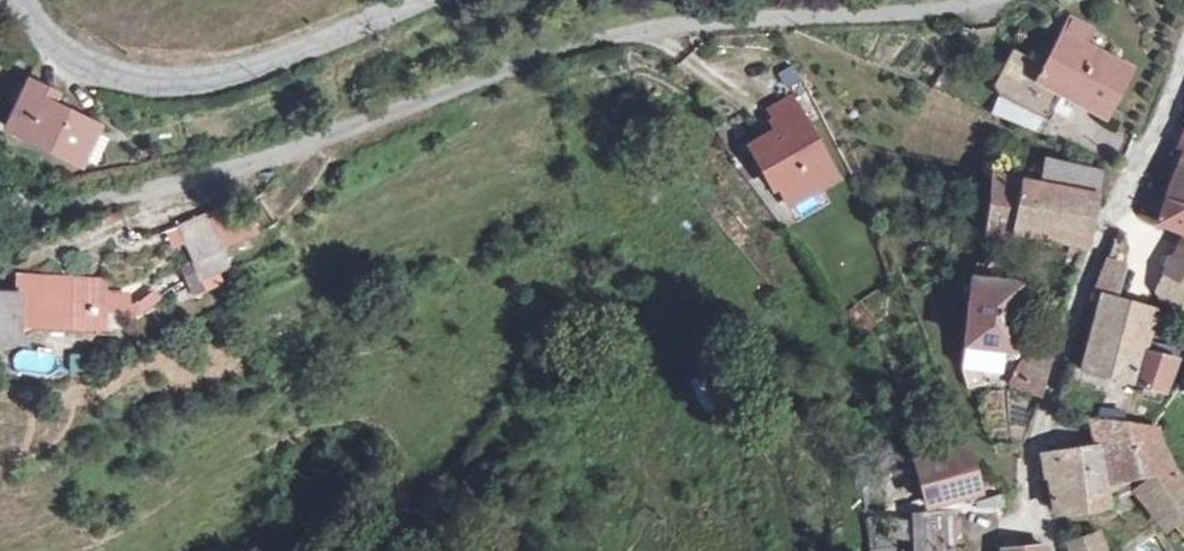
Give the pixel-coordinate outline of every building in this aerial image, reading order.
[(1071,23),(1101,39),(1103,34),(1074,18),(1071,23)] [(1071,23),(1069,22),(1045,66),(1013,48),(992,86),(995,93),(1002,96),(1046,120),(1049,121),(1054,111),(1052,110),(1065,88),(1074,93),(1070,99),(1104,117),(1130,69),(1095,51),(1101,39),(1071,23)] [(17,106),(27,85),(17,81),(7,101),(17,106)] [(46,93),(27,84),(27,85),(17,106),(7,126),(75,160),(92,126),(51,106),(41,101),(46,93)] [(55,97),(46,93),(41,101),(51,106),(55,97)] [(1038,132),(1046,120),(1002,96),(993,113),(1038,132)] [(836,178),(791,99),(771,111),(780,129),(750,147),(763,171),(769,168),(788,204),(836,178)] [(1166,199),(1183,206),(1183,155),(1166,199)] [(1098,173),(1047,163),(1043,185),(992,176),(986,235),(1002,237),(982,267),(977,266),(976,279),(972,278),(965,345),(1010,350),(1017,309),(1019,285),(999,283),(1000,268),(992,267),(1009,238),(1014,238),(1015,230),(1082,239),(1093,195),(1098,173)] [(1166,199),(1157,223),(1171,228),(1183,234),(1183,206),(1166,199)] [(239,205),(219,215),(214,205),(169,227),(184,257),(194,252),(213,290),(234,280),(220,252),(254,235),(239,205)] [(1171,228),(1164,246),(1172,250),(1163,270),(1183,279),(1183,234),(1171,228)] [(1120,266),(1108,262),(1093,299),(1100,301),(1081,369),(1149,387),(1158,390),(1161,390),(1175,360),(1150,353),(1153,342),(1144,339),(1152,312),(1107,298),(1120,266)] [(1163,270),(1155,290),(1167,295),(1183,302),(1183,279),(1163,270)] [(15,275),(15,291),(0,292),(0,338),(18,338),(26,359),(96,358),(95,288),(86,289),(86,274),(15,275)] [(89,280),(86,274),(86,289),(95,288),(89,280)] [(113,296),(95,288),(96,358),(115,357),(113,296)] [(1167,295),(1164,301),(1183,310),(1183,302),(1167,295)] [(1026,310),(1017,309),(1010,350),(965,345),(961,368),(1002,373),(1003,361),(1015,359),(1019,356),(1026,310)] [(1177,350),(1153,342),(1150,353),(1175,360),(1177,350)] [(1050,360),(1029,353),(1016,387),(1039,397),(1050,360)] [(703,373),(688,381),(705,412),(720,405),(703,373)] [(1155,400),(1158,390),(1149,387),(1147,398),(1155,400)] [(1097,423),(1099,450),(1092,451),(1053,455),(1053,475),(1048,475),(1054,510),(1107,502),(1107,500),(1141,485),(1169,525),(1174,521),(1183,532),(1183,484),(1171,464),(1161,441),(1157,428),(1097,423)] [(1099,450),(1097,423),(1090,423),(1092,451),(1099,450)] [(925,459),(914,462),(928,504),(979,490),(969,448),(925,459)] [(914,462),(925,459),(923,451),(911,455),(914,462)] [(1045,475),(1048,475),(1053,475),(1053,455),(1046,456),(1045,475)] [(960,511),(919,514),(919,521),(909,521),(908,540),(920,541),(921,547),(922,550),(962,550),(960,511)] [(1067,542),(1069,550),(1101,550),(1092,534),(1067,542)]
